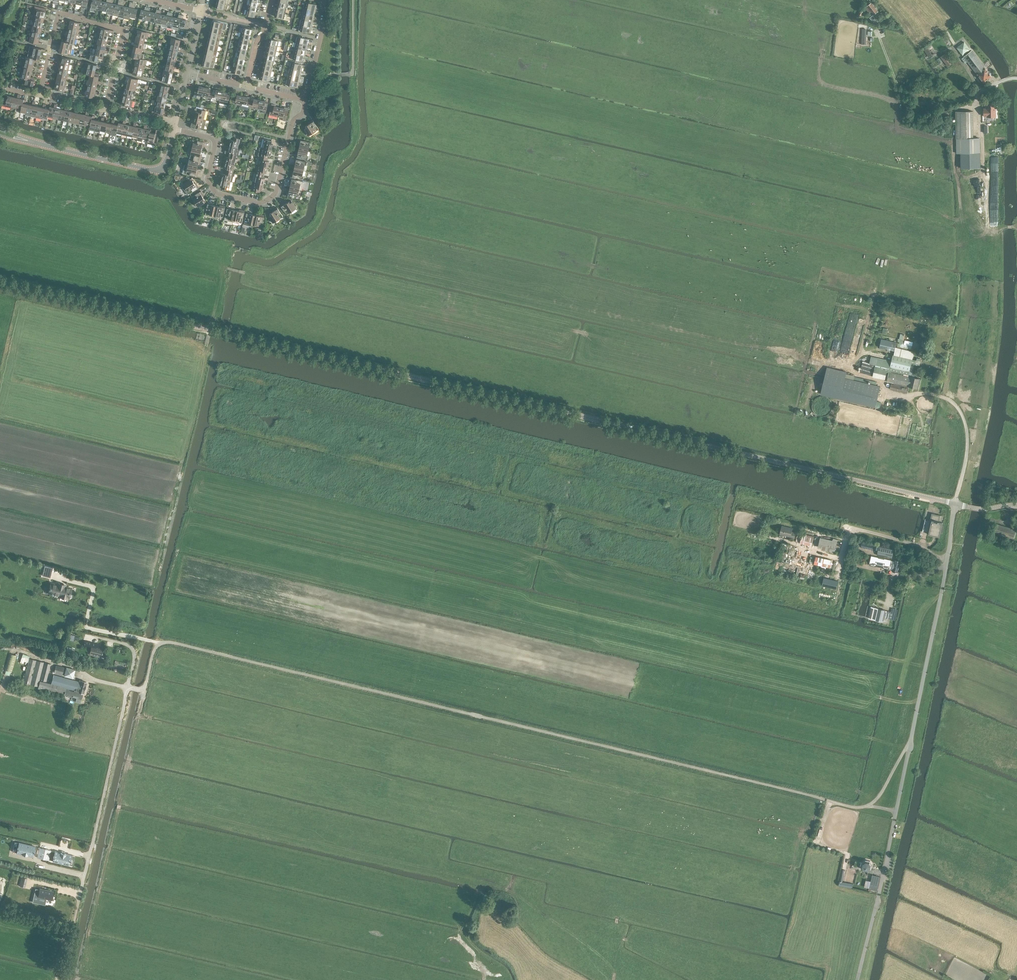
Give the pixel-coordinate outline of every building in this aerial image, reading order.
[(98,0),(92,0),(90,11),(96,12),(96,9),(98,0)] [(227,10),(228,4),(217,2),(216,8),(227,10)] [(305,2),(304,8),(316,10),(316,8),(320,8),(321,6),(305,2)] [(113,15),(115,4),(110,3),(108,11),(107,14),(113,15)] [(870,17),(872,21),(877,17),(875,14),(878,11),(871,3),(865,8),(869,13),(868,13),(870,15),(871,15),(872,16),(870,17)] [(118,16),(121,5),(115,4),(113,15),(118,16)] [(124,18),(126,7),(121,5),(118,16),(118,17),(124,18)] [(34,15),(36,15),(45,17),(46,9),(35,6),(33,14),(34,15)] [(145,19),(148,7),(146,6),(145,10),(141,10),(139,18),(145,19)] [(130,16),(132,8),(126,7),(124,18),(129,20),(130,16)] [(319,11),(316,10),(304,8),(302,13),(314,16),(315,13),(319,14),(319,11)] [(156,22),(159,9),(157,9),(156,13),(153,12),(151,21),(156,22)] [(161,25),(164,15),(161,14),(162,10),(159,9),(156,22),(156,24),(161,25)] [(857,15),(855,18),(859,20),(861,17),(863,12),(860,10),(858,15),(857,15)] [(167,28),(170,12),(168,11),(167,15),(164,15),(161,25),(161,26),(167,28)] [(172,29),(175,17),(172,17),(173,13),(170,12),(167,28),(172,29)] [(318,17),(314,16),(302,13),(301,19),(313,22),(313,21),(314,19),(317,20),(318,17)] [(179,27),(181,15),(179,14),(178,18),(175,17),(172,29),(178,30),(179,27)] [(317,22),(313,21),(313,22),(301,19),(300,24),(312,27),(312,24),(316,25),(317,22)] [(213,20),(212,26),(223,29),(224,23),(213,20)] [(315,28),(312,27),(300,24),(299,30),(310,33),(311,30),(315,31),(315,28)] [(221,34),(223,29),(212,26),(210,32),(221,34)] [(113,32),(113,31),(99,27),(97,33),(109,35),(110,31),(113,32)] [(137,32),(136,36),(145,38),(148,38),(149,33),(134,29),(134,31),(137,32)] [(220,40),(221,34),(210,32),(209,37),(220,40)] [(108,39),(109,35),(97,33),(96,38),(98,38),(107,41),(107,42),(109,42),(109,40),(108,39)] [(39,42),(40,38),(31,36),(29,41),(42,44),(42,43),(39,42)] [(296,42),(298,42),(308,45),(308,42),(312,43),(313,40),(297,36),(296,42)] [(219,45),(220,40),(209,37),(208,43),(219,45)] [(146,43),(144,43),(135,41),(136,39),(134,39),(133,42),(135,42),(134,46),(143,48),(145,49),(146,43)] [(73,49),(74,44),(71,44),(71,43),(62,41),(61,45),(61,46),(73,49)] [(311,45),(308,45),(298,42),(296,42),(294,48),(306,50),(307,47),(311,48),(311,45)] [(106,46),(97,44),(95,43),(94,49),(105,51),(105,53),(106,53),(107,50),(105,50),(106,46)] [(217,51),(219,45),(208,43),(206,48),(217,51)] [(71,55),(73,49),(61,46),(61,45),(59,45),(59,47),(60,48),(59,52),(71,55)] [(46,50),(44,49),(31,46),(30,52),(41,54),(42,51),(45,51),(46,50)] [(216,57),(217,51),(206,48),(205,54),(216,57)] [(310,51),(306,50),(294,48),(293,53),(305,56),(306,53),(309,54),(310,51)] [(141,59),(141,58),(142,53),(133,51),(133,50),(131,49),(131,52),(132,53),(132,57),(141,59)] [(967,61),(976,73),(983,82),(991,76),(991,74),(990,73),(989,73),(972,50),(961,58),(965,63),(967,61)] [(309,57),(305,56),(293,53),(292,59),(296,60),(295,61),(302,63),(302,61),(304,62),(305,58),(308,59),(309,57)] [(940,57),(947,66),(952,62),(945,53),(940,57)] [(215,62),(216,57),(205,54),(204,60),(215,62)] [(147,60),(141,58),(141,59),(132,57),(131,59),(136,60),(135,63),(144,65),(146,65),(147,60)] [(175,65),(176,61),(167,59),(165,64),(174,66),(174,68),(176,68),(177,65),(175,65)] [(69,70),(70,64),(61,62),(61,61),(59,60),(59,63),(60,64),(60,67),(69,70)] [(214,68),(215,62),(204,60),(202,65),(214,68)] [(84,68),(87,68),(96,70),(97,65),(86,62),(84,68)] [(291,62),(290,68),(302,71),(302,70),(302,68),(306,69),(307,66),(291,62)] [(95,73),(96,70),(87,68),(84,68),(83,73),(90,75),(90,74),(99,77),(100,74),(95,73)] [(305,71),(302,70),(302,71),(290,68),(289,73),(300,76),(301,73),(305,74),(305,71)] [(172,76),(173,72),(164,70),(162,80),(171,83),(172,78),(175,79),(176,76),(172,76)] [(31,77),(31,74),(21,72),(20,77),(24,78),(26,79),(35,81),(35,78),(31,77)] [(304,77),(300,76),(289,73),(287,79),(299,82),(299,81),(300,79),(303,80),(304,77)] [(98,80),(99,77),(90,74),(90,75),(89,80),(98,82),(97,83),(99,84),(100,81),(98,80)] [(129,77),(128,83),(138,85),(139,83),(137,83),(138,79),(129,77)] [(303,82),(299,81),(299,82),(287,79),(286,85),(298,87),(299,84),(302,85),(303,82)] [(159,84),(157,89),(169,92),(168,93),(170,94),(171,91),(169,91),(170,86),(159,84)] [(96,91),(97,87),(88,85),(86,90),(95,92),(95,94),(97,94),(97,91),(96,91)] [(203,97),(205,87),(199,86),(199,87),(196,86),(194,97),(197,98),(198,95),(203,97)] [(134,95),(136,90),(133,90),(133,89),(127,88),(125,87),(124,91),(123,93),(132,95),(134,95)] [(211,98),(213,91),(210,91),(211,89),(205,87),(203,97),(209,98),(209,97),(211,98)] [(220,100),(222,91),(216,90),(216,91),(213,90),(213,91),(211,98),(211,100),(212,101),(214,101),(214,99),(220,100)] [(131,100),(132,95),(123,93),(124,91),(122,91),(121,94),(123,94),(122,98),(131,100)] [(228,93),(222,91),(220,100),(219,103),(228,105),(231,94),(228,93)] [(11,107),(13,97),(4,95),(2,105),(11,107)] [(241,105),(243,96),(237,95),(237,97),(234,96),(232,103),(236,104),(241,105)] [(19,98),(20,98),(20,97),(18,96),(17,98),(13,97),(11,107),(16,108),(19,98)] [(249,107),(251,100),(251,99),(248,98),(249,97),(243,96),(241,105),(246,107),(247,106),(249,107)] [(133,100),(131,100),(122,98),(121,102),(118,101),(117,103),(128,105),(127,107),(131,108),(133,100)] [(258,109),(260,100),(254,99),(253,101),(251,100),(249,107),(252,107),(252,108),(258,109)] [(265,101),(260,100),(258,109),(263,110),(263,112),(266,113),(268,103),(265,102),(265,101)] [(34,105),(35,105),(35,104),(32,103),(32,105),(28,104),(26,113),(26,115),(31,116),(34,105)] [(987,111),(984,111),(984,116),(987,116),(987,117),(996,117),(996,103),(987,103),(987,111)] [(278,117),(280,107),(275,106),(275,105),(272,104),(269,115),(270,114),(272,115),(278,117)] [(163,116),(165,108),(154,105),(152,114),(163,116)] [(44,108),(45,108),(46,106),(43,106),(43,107),(39,106),(36,118),(41,119),(44,108)] [(55,108),(57,108),(57,106),(54,106),(54,107),(50,106),(49,109),(48,117),(53,118),(55,108)] [(285,109),(280,107),(278,117),(284,118),(283,120),(286,121),(289,108),(286,107),(285,109)] [(66,110),(67,111),(68,109),(65,108),(64,110),(61,109),(58,120),(63,121),(66,110)] [(194,114),(195,114),(195,117),(204,119),(205,114),(205,113),(205,111),(206,111),(195,108),(194,114)] [(76,113),(78,113),(78,111),(75,111),(75,112),(71,111),(69,122),(74,123),(76,113)] [(965,111),(956,112),(956,138),(973,138),(973,111),(965,111)] [(87,115),(88,115),(89,114),(86,113),(85,115),(82,114),(79,124),(84,126),(87,115)] [(95,131),(97,120),(94,119),(95,116),(93,115),(92,116),(90,127),(89,130),(95,131)] [(206,120),(204,119),(195,117),(194,120),(192,120),(191,126),(204,129),(206,120)] [(102,121),(104,121),(104,120),(101,119),(101,121),(97,120),(95,131),(100,132),(100,130),(102,121)] [(310,123),(309,124),(304,127),(309,136),(319,129),(313,120),(310,122),(310,123)] [(113,124),(114,124),(115,122),(112,122),(111,123),(108,122),(106,131),(111,133),(113,124)] [(124,124),(126,124),(126,122),(123,122),(123,123),(119,122),(118,125),(116,133),(117,133),(122,134),(124,124)] [(135,126),(136,127),(137,125),(134,124),(133,126),(129,125),(127,135),(132,137),(135,126)] [(145,129),(147,129),(147,127),(144,127),(144,128),(140,127),(138,138),(137,140),(142,142),(143,139),(145,129)] [(160,134),(150,132),(148,140),(147,143),(157,145),(159,138),(160,134)] [(240,139),(241,139),(238,138),(239,135),(234,134),(233,140),(231,139),(229,145),(239,147),(240,141),(239,141),(240,139)] [(192,148),(202,150),(201,150),(203,145),(204,146),(205,142),(192,139),(192,143),(193,143),(192,148)] [(260,147),(262,148),(272,150),(273,144),(271,144),(272,141),(262,139),(260,147)] [(299,148),(308,151),(308,150),(310,142),(299,139),(298,143),(300,143),(299,148)] [(240,148),(239,147),(229,145),(228,151),(230,151),(229,154),(238,156),(240,148)] [(270,156),(272,150),(262,148),(260,147),(258,156),(261,156),(268,158),(268,155),(270,156)] [(201,151),(202,150),(192,148),(192,149),(190,157),(201,159),(202,156),(200,156),(201,151)] [(308,151),(299,148),(299,149),(297,154),(296,153),(295,157),(308,160),(308,156),(307,156),(308,151)] [(237,159),(238,156),(229,154),(229,157),(227,156),(225,162),(235,164),(236,159),(237,159)] [(267,161),(268,158),(261,156),(260,159),(259,165),(268,167),(269,161),(267,161)] [(200,162),(201,159),(190,157),(188,165),(198,167),(199,162),(200,162)] [(294,167),(294,168),(304,170),(306,171),(307,165),(306,165),(307,162),(295,159),(294,162),(295,163),(294,168),(294,167)] [(233,170),(235,164),(225,162),(224,168),(226,168),(225,171),(233,173),(234,170),(233,170)] [(197,168),(198,167),(188,165),(188,166),(186,174),(197,176),(198,173),(196,173),(197,168)] [(266,173),(268,167),(259,165),(257,170),(258,171),(257,173),(264,175),(264,172),(266,173)] [(304,171),(304,170),(294,168),(293,173),(292,173),(291,176),(303,179),(304,176),(303,175),(304,171)] [(235,173),(233,173),(225,171),(225,174),(223,173),(221,179),(231,181),(232,182),(233,176),(234,176),(235,173)] [(263,178),(264,175),(257,173),(257,176),(256,176),(255,182),(264,184),(265,178),(263,178)] [(196,185),(195,183),(192,178),(190,179),(189,178),(188,178),(182,181),(185,186),(183,187),(187,195),(199,187),(197,184),(196,185)] [(304,182),(301,181),(290,178),(289,182),(291,182),(290,187),(299,190),(302,191),(304,182)] [(229,187),(231,181),(221,179),(220,185),(222,185),(221,188),(229,190),(228,189),(229,187)] [(262,190),(264,184),(255,182),(253,187),(254,188),(253,190),(260,192),(261,189),(262,190)] [(299,190),(290,187),(289,188),(290,188),(288,193),(287,192),(286,196),(299,199),(299,195),(298,195),(299,190)] [(203,194),(201,191),(192,197),(198,207),(206,202),(202,195),(203,194)] [(283,203),(280,205),(286,214),(296,208),(291,200),(284,204),(283,203)] [(214,218),(214,215),(216,205),(211,204),(211,203),(208,202),(208,204),(206,203),(202,210),(206,211),(205,216),(214,218)] [(217,206),(216,205),(214,215),(215,215),(223,217),(225,206),(222,205),(222,207),(217,206)] [(233,222),(236,210),(235,210),(231,209),(231,207),(227,207),(224,220),(233,222)] [(283,216),(277,207),(274,209),(275,210),(268,214),(269,216),(268,217),(269,220),(271,219),(273,223),(283,216)] [(236,210),(233,222),(238,223),(239,222),(242,223),(245,211),(241,210),(241,211),(236,210)] [(253,224),(255,214),(250,213),(250,212),(247,211),(244,224),(248,224),(248,223),(253,224)] [(256,215),(255,214),(253,224),(254,224),(258,225),(258,227),(261,228),(264,215),(261,214),(261,216),(256,215)] [(835,330),(841,333),(845,323),(839,321),(835,330)] [(882,339),(880,347),(894,350),(896,342),(882,339)] [(899,346),(918,350),(920,343),(913,342),(912,344),(899,342),(899,346)] [(892,355),(891,362),(871,356),(869,363),(876,365),(876,366),(874,376),(887,379),(889,371),(908,376),(912,359),(892,355)] [(876,365),(869,363),(863,361),(860,372),(874,376),(876,366),(876,365)] [(880,406),(880,403),(876,402),(880,387),(875,386),(876,382),(870,381),(846,376),(847,371),(828,367),(822,393),(880,406)] [(908,376),(889,371),(887,379),(887,381),(894,383),(894,384),(908,387),(909,386),(918,388),(920,379),(908,376)] [(908,387),(894,384),(891,384),(890,389),(907,393),(908,387)] [(939,522),(940,515),(932,513),(930,520),(932,520),(929,534),(939,536),(943,522),(939,522)] [(1013,538),(1015,530),(1015,529),(1012,529),(997,524),(994,532),(1013,538)] [(780,533),(795,537),(796,532),(792,531),(793,528),(782,525),(780,533)] [(800,542),(812,544),(814,536),(802,533),(800,542)] [(838,539),(833,538),(832,540),(820,537),(818,546),(822,547),(822,548),(830,550),(830,551),(835,552),(838,539)] [(877,555),(892,558),(894,547),(880,544),(877,555)] [(830,567),(831,560),(815,556),(814,563),(830,567)] [(898,572),(900,561),(895,560),(895,561),(891,560),(871,556),(869,565),(889,569),(889,568),(893,569),(893,571),(898,572)] [(50,577),(52,568),(45,566),(42,575),(50,577)] [(824,578),(822,585),(836,589),(838,581),(824,578)] [(70,598),(72,588),(66,586),(66,585),(59,583),(58,585),(52,583),(49,593),(61,596),(69,598),(70,598)] [(884,621),(887,610),(879,608),(876,619),(884,621)] [(89,654),(101,657),(103,648),(91,646),(89,654)] [(17,655),(9,653),(4,670),(12,672),(17,655)] [(22,653),(20,660),(28,662),(29,655),(22,653)] [(32,659),(29,658),(23,682),(26,683),(25,684),(26,684),(27,683),(30,684),(36,660),(33,659),(33,658),(32,658),(32,659)] [(64,695),(64,694),(66,689),(66,688),(51,683),(40,681),(44,662),(37,660),(31,684),(38,686),(38,689),(64,695)] [(51,664),(44,662),(40,680),(46,681),(51,664)] [(54,674),(62,676),(64,667),(56,665),(54,674)] [(64,676),(73,678),(75,669),(66,667),(64,676)] [(82,694),(78,692),(83,693),(86,682),(81,680),(81,681),(53,674),(51,683),(66,688),(66,689),(64,694),(76,697),(75,701),(80,703),(81,699),(82,694)] [(19,843),(16,852),(16,853),(17,853),(23,854),(26,855),(31,856),(33,856),(33,854),(34,852),(35,852),(35,851),(34,851),(35,846),(19,843)] [(71,855),(64,853),(62,853),(55,851),(54,855),(53,855),(53,856),(54,856),(52,861),(69,865),(71,855)] [(856,860),(855,864),(854,865),(861,865),(863,869),(868,871),(871,869),(873,864),(871,861),(866,860),(863,861),(862,862),(856,860)] [(877,890),(877,888),(880,877),(872,875),(869,888),(877,890)] [(40,888),(40,889),(36,888),(32,902),(45,904),(46,898),(51,899),(52,896),(52,895),(53,891),(40,888)]
